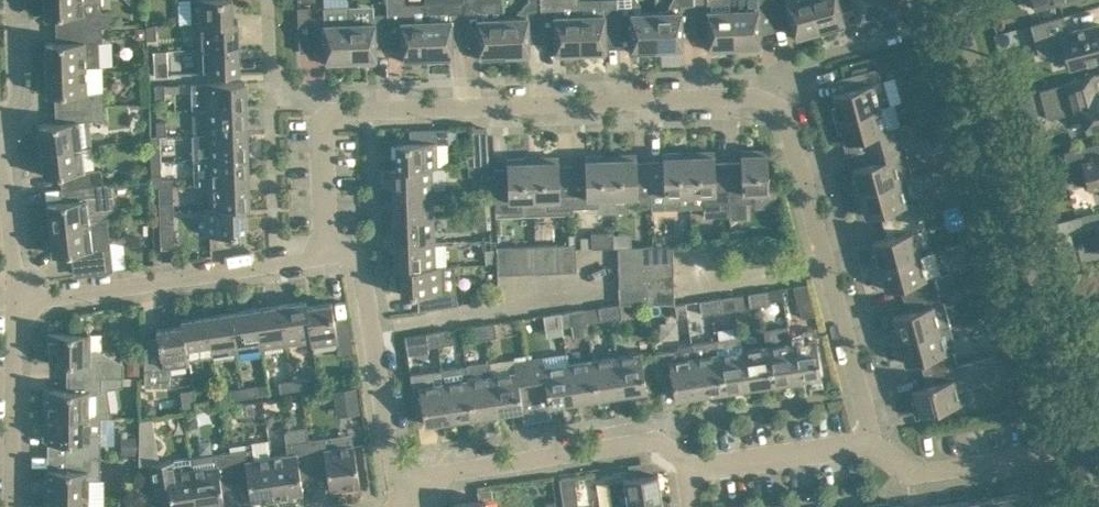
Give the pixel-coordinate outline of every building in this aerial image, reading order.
[(45,14),(55,14),(69,13),(70,27),(90,26),(102,25),(112,25),(112,10),(101,10),(101,4),(97,1),(98,0),(44,0),(45,14)] [(232,0),(192,0),(193,22),(238,20),(233,20),(232,0)] [(425,1),(404,2),(404,0),(387,0),(388,13),(388,40),(402,40),(402,60),(427,59),(425,1)] [(425,1),(427,59),(452,58),(452,44),(452,38),(465,38),(464,0),(455,0),(425,1)] [(464,11),(464,17),(465,38),(478,37),(479,43),(479,52),(479,58),(504,57),(503,16),(502,16),(501,0),(464,0),(464,11)] [(515,11),(515,15),(503,16),(504,57),(529,56),(528,35),(542,35),(541,0),(526,0),(515,11)] [(542,35),(555,34),(555,41),(556,55),(581,54),(579,13),(579,0),(541,0),(542,35)] [(640,3),(638,0),(618,0),(618,5),(617,5),(618,32),(631,32),(632,52),(657,51),(656,10),(640,11),(640,3)] [(656,10),(657,46),(657,51),(682,50),(682,45),(682,36),(682,30),(695,29),(694,3),(694,0),(671,0),(669,3),(669,10),(656,10)] [(694,3),(695,29),(708,29),(708,35),(709,44),(709,49),(734,48),(734,44),(733,8),(732,0),(694,0),(694,3)] [(733,8),(734,44),(734,48),(759,48),(759,43),(759,34),(758,27),(773,26),(774,26),(775,26),(775,23),(771,0),(732,0),(733,8)] [(775,23),(791,18),(796,38),(820,32),(812,0),(771,0),(775,23)] [(819,26),(820,32),(845,25),(843,20),(841,10),(839,5),(852,2),(852,0),(812,0),(819,26)] [(852,2),(853,7),(857,6),(865,4),(868,13),(869,18),(894,12),(892,7),(900,5),(905,3),(904,0),(852,0),(852,2)] [(324,15),(311,16),(312,43),(325,42),(325,48),(326,63),(351,62),(350,21),(349,21),(348,3),(323,4),(324,15)] [(312,48),(312,43),(311,16),(311,4),(298,5),(300,49),(312,48)] [(603,12),(579,13),(581,49),(581,54),(606,53),(606,48),(606,47),(605,33),(618,32),(617,5),(603,6),(603,12)] [(373,20),(350,21),(351,62),(376,61),(375,47),(375,41),(388,40),(388,13),(373,14),(373,20)] [(1030,23),(1039,56),(1065,49),(1070,66),(1098,58),(1098,22),(1068,31),(1064,14),(1030,23)] [(239,45),(238,20),(193,22),(193,23),(198,23),(199,47),(239,45)] [(156,23),(146,24),(147,38),(156,37),(156,23)] [(56,41),(46,41),(46,67),(86,65),(100,64),(100,58),(99,40),(102,39),(102,25),(90,26),(70,27),(70,40),(56,41)] [(146,25),(134,25),(135,37),(146,37),(146,25)] [(200,73),(218,72),(240,71),(239,45),(199,47),(200,73)] [(154,49),(154,60),(155,74),(165,74),(168,74),(167,49),(154,49)] [(86,65),(46,67),(47,93),(55,92),(63,92),(63,106),(72,105),(105,105),(104,90),(102,90),(87,91),(86,65)] [(852,87),(833,92),(836,104),(834,105),(837,117),(879,106),(880,106),(891,103),(891,102),(885,80),(881,81),(881,79),(877,67),(868,69),(853,73),(849,74),(852,87)] [(1039,88),(1047,117),(1071,111),(1072,115),(1081,113),(1082,118),(1084,118),(1087,130),(1098,127),(1098,90),(1095,91),(1091,75),(1064,82),(1039,88)] [(206,107),(246,106),(245,80),(205,82),(206,104),(206,107)] [(926,81),(908,85),(910,92),(911,96),(928,92),(926,81)] [(156,97),(165,97),(165,83),(155,83),(156,97)] [(1020,94),(1014,96),(1020,118),(1026,116),(1020,94)] [(105,118),(105,105),(72,105),(63,106),(63,120),(39,123),(42,149),(81,144),(92,142),(90,119),(105,118)] [(207,132),(247,131),(246,106),(206,107),(207,132)] [(879,106),(837,117),(837,118),(840,129),(843,128),(846,140),(865,135),(869,148),(897,140),(897,139),(893,126),(886,128),(880,106),(879,106)] [(157,134),(167,134),(166,120),(157,120),(157,134)] [(895,126),(893,126),(897,139),(897,140),(903,139),(902,138),(913,135),(910,122),(895,126)] [(392,167),(437,165),(436,141),(448,141),(448,126),(409,128),(410,140),(396,141),(397,166),(392,166),(392,167)] [(468,164),(482,163),(482,153),(488,153),(487,127),(473,127),(474,153),(467,154),(468,164)] [(194,158),(248,156),(247,131),(207,132),(192,133),(193,157),(194,157),(194,158)] [(872,161),(853,166),(856,178),(854,179),(857,191),(899,179),(913,176),(903,139),(897,140),(869,148),(872,161)] [(1064,150),(1073,184),(1087,180),(1089,189),(1098,186),(1098,154),(1095,142),(1064,150)] [(81,144),(42,149),(45,174),(60,173),(67,172),(69,172),(71,185),(86,183),(102,181),(101,167),(84,169),(81,144)] [(151,159),(161,159),(161,145),(151,146),(151,159)] [(769,190),(767,148),(766,148),(766,152),(759,152),(759,148),(741,149),(741,160),(728,160),(729,213),(730,217),(738,216),(747,216),(747,200),(755,200),(755,190),(769,190)] [(715,161),(714,150),(697,150),(697,154),(689,155),(690,192),(704,192),(704,215),(729,213),(728,160),(715,161)] [(681,155),(681,151),(663,151),(663,159),(649,159),(650,189),(651,189),(652,203),(677,202),(677,193),(690,192),(689,155),(681,155)] [(619,157),(611,157),(612,195),(626,195),(626,204),(629,204),(652,203),(651,189),(650,189),(638,190),(637,160),(636,152),(619,153),(619,157)] [(603,158),(603,154),(585,154),(586,192),(573,192),(574,206),(599,205),(599,196),(612,195),(611,157),(603,158)] [(560,193),(559,155),(541,156),(541,160),(533,160),(534,198),(548,197),(548,207),(574,206),(573,192),(560,193)] [(248,156),(208,157),(209,182),(249,181),(248,156)] [(525,160),(525,156),(507,157),(507,165),(494,166),(496,209),(521,208),(521,198),(534,198),(533,160),(525,160)] [(161,159),(151,159),(152,173),(161,173),(161,159)] [(469,173),(483,172),(482,163),(468,164),(469,173)] [(393,192),(433,191),(432,166),(437,166),(437,165),(392,167),(393,192)] [(899,179),(857,191),(860,203),(863,202),(866,215),(880,211),(885,210),(889,222),(917,214),(923,213),(920,201),(914,203),(913,200),(906,202),(899,179)] [(63,199),(48,201),(51,227),(98,222),(98,218),(98,217),(111,206),(110,194),(111,194),(110,180),(102,181),(86,183),(71,185),(72,198),(70,198),(63,199)] [(205,208),(250,206),(249,181),(209,182),(210,206),(205,207),(205,208)] [(394,217),(434,216),(433,191),(393,192),(394,217)] [(174,199),(159,200),(160,209),(174,209),(174,199)] [(476,214),(486,213),(485,199),(476,200),(476,214)] [(205,233),(246,232),(245,207),(250,207),(250,206),(205,208),(205,211),(205,233)] [(174,209),(160,209),(160,219),(174,218),(174,209)] [(1074,216),(1078,230),(1097,225),(1098,224),(1098,210),(1074,216)] [(477,227),(487,227),(486,213),(476,214),(477,227)] [(887,236),(873,240),(876,252),(874,253),(877,265),(919,253),(913,231),(921,228),(917,214),(889,222),(892,235),(887,236)] [(394,242),(435,241),(434,216),(394,217),(394,242)] [(1074,216),(1057,221),(1061,235),(1078,230),(1074,216)] [(113,269),(107,221),(98,222),(51,227),(54,253),(78,250),(80,274),(113,269)] [(1078,230),(1083,249),(1098,245),(1098,224),(1078,230)] [(580,247),(592,246),(614,246),(613,230),(591,231),(592,235),(580,236),(580,247)] [(574,242),(574,232),(568,232),(568,242),(560,243),(561,270),(577,270),(576,247),(576,242),(574,242)] [(435,241),(394,242),(395,267),(395,268),(401,268),(401,267),(436,266),(436,264),(435,241)] [(530,271),(545,271),(544,243),(529,244),(530,271)] [(545,271),(561,270),(560,243),(544,243),(545,271)] [(646,259),(673,258),(673,243),(645,244),(646,259)] [(498,273),(514,272),(513,244),(497,245),(498,273)] [(514,272),(530,271),(529,244),(513,244),(514,272)] [(618,260),(646,259),(645,244),(618,245),(618,260)] [(487,263),(496,263),(496,248),(486,249),(487,263)] [(919,253),(877,265),(880,277),(883,276),(886,288),(900,284),(905,283),(909,296),(937,288),(933,274),(926,276),(920,254),(919,254),(919,253)] [(646,273),(674,272),(673,258),(646,259),(646,273)] [(619,273),(646,273),(646,259),(618,260),(619,273)] [(456,289),(456,265),(436,266),(401,267),(401,268),(401,293),(418,292),(418,309),(440,305),(448,304),(458,303),(456,289)] [(939,287),(954,283),(950,271),(936,275),(939,287)] [(647,286),(674,285),(674,272),(646,273),(647,286)] [(619,287),(647,286),(646,273),(619,273),(619,287)] [(802,316),(816,313),(807,283),(794,285),(802,316)] [(675,303),(674,285),(647,286),(647,302),(675,303)] [(647,302),(647,286),(619,287),(620,302),(647,302)] [(761,304),(771,302),(769,288),(758,290),(761,304)] [(907,310),(893,314),(896,326),(894,327),(897,339),(940,327),(950,324),(943,300),(941,301),(937,288),(909,296),(912,309),(907,310)] [(750,305),(761,304),(758,290),(748,292),(750,305)] [(712,311),(722,310),(735,308),(733,294),(710,297),(712,311)] [(688,315),(702,313),(712,311),(710,297),(686,301),(688,315)] [(306,299),(281,303),(287,343),(311,339),(312,339),(307,305),(307,304),(307,299),(306,299)] [(307,304),(307,305),(312,339),(311,339),(312,344),(338,340),(335,317),(332,301),(307,304)] [(677,317),(688,315),(686,301),(675,303),(677,317)] [(611,317),(622,316),(620,302),(609,303),(611,317)] [(281,303),(256,307),(262,346),(287,343),(281,303)] [(601,319),(611,317),(609,303),(599,305),(601,319)] [(256,307),(231,311),(237,350),(262,346),(256,307)] [(589,334),(585,307),(560,311),(563,325),(573,323),(575,336),(589,334)] [(231,311),(206,314),(213,354),(237,350),(231,311)] [(552,326),(563,325),(560,311),(550,312),(552,326)] [(182,318),(181,318),(181,324),(182,323),(188,358),(213,354),(206,314),(182,318)] [(487,336),(497,335),(495,321),(485,322),(487,336)] [(477,338),(487,336),(485,322),(474,324),(477,338)] [(158,337),(145,339),(145,361),(145,384),(170,384),(170,366),(176,365),(188,363),(189,363),(188,358),(182,323),(181,324),(170,325),(157,327),(158,337)] [(940,327),(897,339),(900,350),(903,350),(906,362),(920,358),(925,357),(929,370),(957,362),(954,349),(956,349),(950,324),(940,327)] [(773,334),(765,335),(766,344),(772,381),(790,379),(791,382),(797,381),(791,340),(788,325),(776,327),(773,334)] [(804,338),(791,340),(797,381),(803,380),(802,377),(821,374),(814,327),(802,329),(804,338)] [(439,344),(449,342),(447,328),(436,330),(439,344)] [(428,345),(439,344),(436,330),(426,332),(428,345)] [(47,331),(47,351),(50,351),(50,361),(67,362),(73,362),(73,375),(122,376),(122,375),(123,361),(98,348),(90,348),(91,331),(47,331)] [(749,388),(742,348),(740,334),(716,338),(718,351),(724,389),(742,386),(742,389),(749,388)] [(700,396),(706,395),(706,392),(724,389),(718,351),(716,338),(692,341),(694,355),(700,396)] [(700,396),(694,355),(692,341),(677,344),(678,347),(654,351),(660,385),(673,383),(675,396),(694,393),(694,397),(700,396)] [(340,355),(354,352),(353,342),(338,344),(340,355)] [(749,388),(755,387),(754,384),(772,381),(766,344),(742,348),(749,388)] [(623,395),(629,394),(628,391),(647,388),(643,366),(641,351),(616,354),(623,395)] [(543,356),(529,358),(534,393),(547,391),(549,403),(568,400),(568,403),(574,403),(568,362),(567,353),(543,356)] [(927,384),(913,388),(916,400),(914,401),(917,413),(960,402),(956,388),(999,377),(992,353),(957,362),(929,370),(932,382),(927,384)] [(623,395),(616,354),(592,358),(598,395),(616,393),(617,396),(623,395)] [(516,370),(492,373),(498,411),(498,414),(504,413),(504,410),(522,407),(523,407),(521,395),(534,393),(529,358),(515,361),(516,370)] [(574,403),(580,402),(580,398),(598,395),(592,358),(568,362),(574,403)] [(490,361),(466,365),(466,369),(468,377),(474,415),(492,412),(492,415),(498,414),(498,411),(492,373),(490,361)] [(455,371),(450,366),(442,367),(450,422),(456,421),(456,417),(474,415),(466,369),(455,371)] [(432,369),(410,372),(417,414),(423,413),(425,422),(444,419),(444,422),(450,422),(442,367),(432,369)] [(47,399),(46,415),(89,415),(101,415),(112,415),(107,387),(99,389),(99,375),(73,375),(73,388),(67,388),(50,388),(49,399),(47,399)] [(294,388),(308,386),(306,376),(292,378),(294,388)] [(280,390),(294,388),(292,378),(279,380),(280,390)] [(244,396),(258,393),(257,384),(243,386),(244,396)] [(231,398),(244,396),(243,386),(229,388),(231,398)] [(340,410),(358,407),(355,389),(337,392),(340,410)] [(196,410),(210,408),(208,398),(194,400),(196,410)] [(145,402),(144,413),(156,413),(156,406),(151,402),(145,402)] [(197,413),(184,415),(186,427),(194,425),(198,420),(197,413)] [(46,415),(46,430),(49,430),(49,441),(72,441),(72,455),(101,455),(101,445),(101,442),(101,432),(101,415),(89,415),(46,415)] [(140,419),(139,431),(154,428),(152,417),(140,419)] [(288,453),(271,455),(278,498),(293,496),(293,493),(303,491),(301,475),(300,468),(313,466),(309,438),(308,438),(306,424),(287,427),(285,430),(286,441),(288,453)] [(137,434),(127,434),(128,453),(137,453),(137,434)] [(331,434),(309,438),(313,466),(326,464),(327,471),(330,487),(340,485),(341,488),(360,485),(354,443),(333,446),(331,434)] [(246,447),(230,450),(235,478),(248,476),(249,483),(251,499),(261,498),(262,500),(278,498),(271,455),(270,456),(254,458),(253,446),(246,447)] [(191,456),(199,506),(214,506),(214,505),(224,503),(222,487),(221,480),(235,478),(230,450),(207,453),(191,456)] [(45,478),(45,494),(88,495),(89,478),(101,478),(101,455),(72,455),(71,468),(48,468),(48,478),(45,478)] [(150,462),(151,469),(154,491),(155,496),(170,494),(172,506),(199,506),(191,456),(174,458),(150,462)] [(623,477),(608,479),(610,489),(617,493),(618,504),(627,503),(667,496),(666,486),(661,487),(658,472),(623,477)] [(578,496),(574,474),(559,476),(564,506),(579,506),(578,496)] [(45,506),(88,506),(88,499),(88,495),(45,494),(45,506)] [(1003,494),(978,498),(980,506),(1005,506),(1003,494)] [(127,495),(127,506),(138,506),(138,495),(127,495)] [(612,505),(612,506),(669,506),(667,496),(627,503),(618,504),(612,505)] [(486,498),(451,503),(452,506),(487,506),(486,498)] [(978,498),(954,502),(954,506),(980,506),(978,498)]
